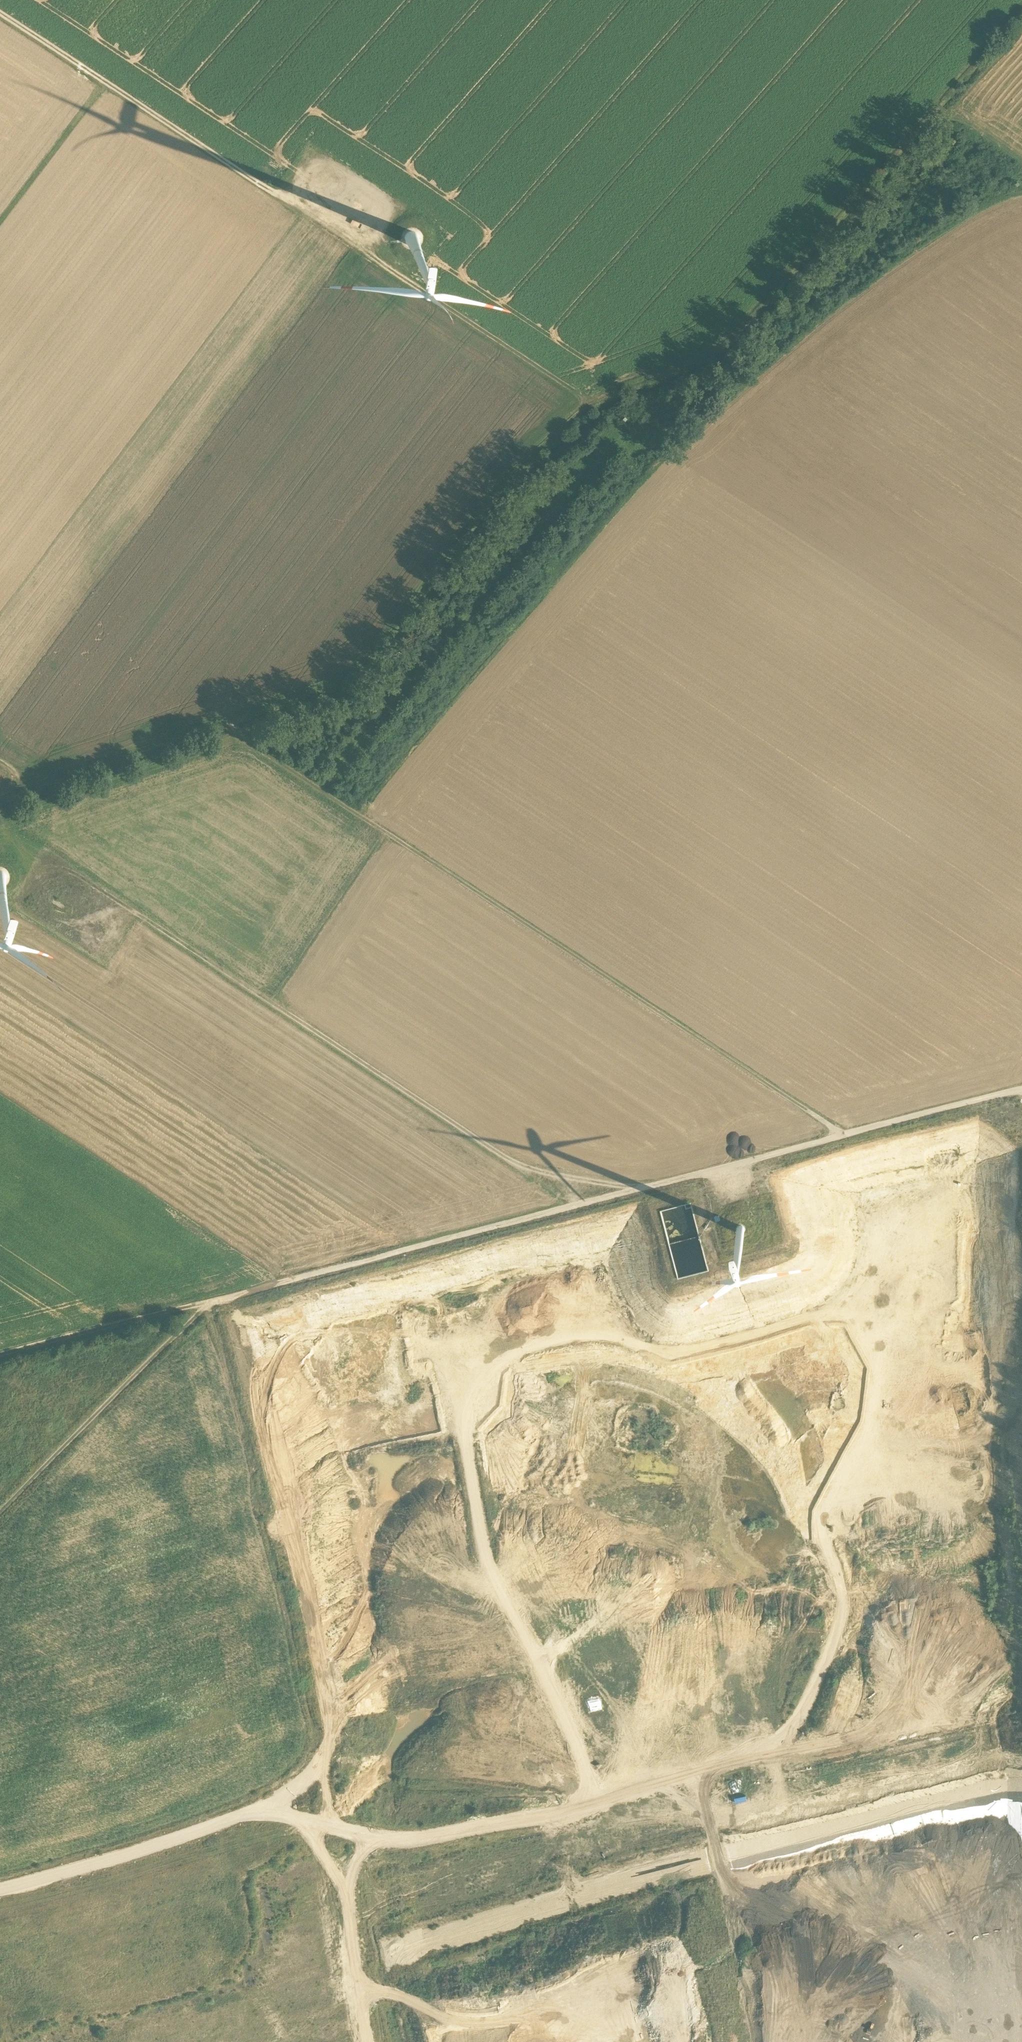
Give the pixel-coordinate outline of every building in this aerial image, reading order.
[(663,1208),(677,1275),(706,1269),(692,1202),(663,1208)] [(624,1916),(612,1920),(616,1931),(628,1927),(624,1916)]
